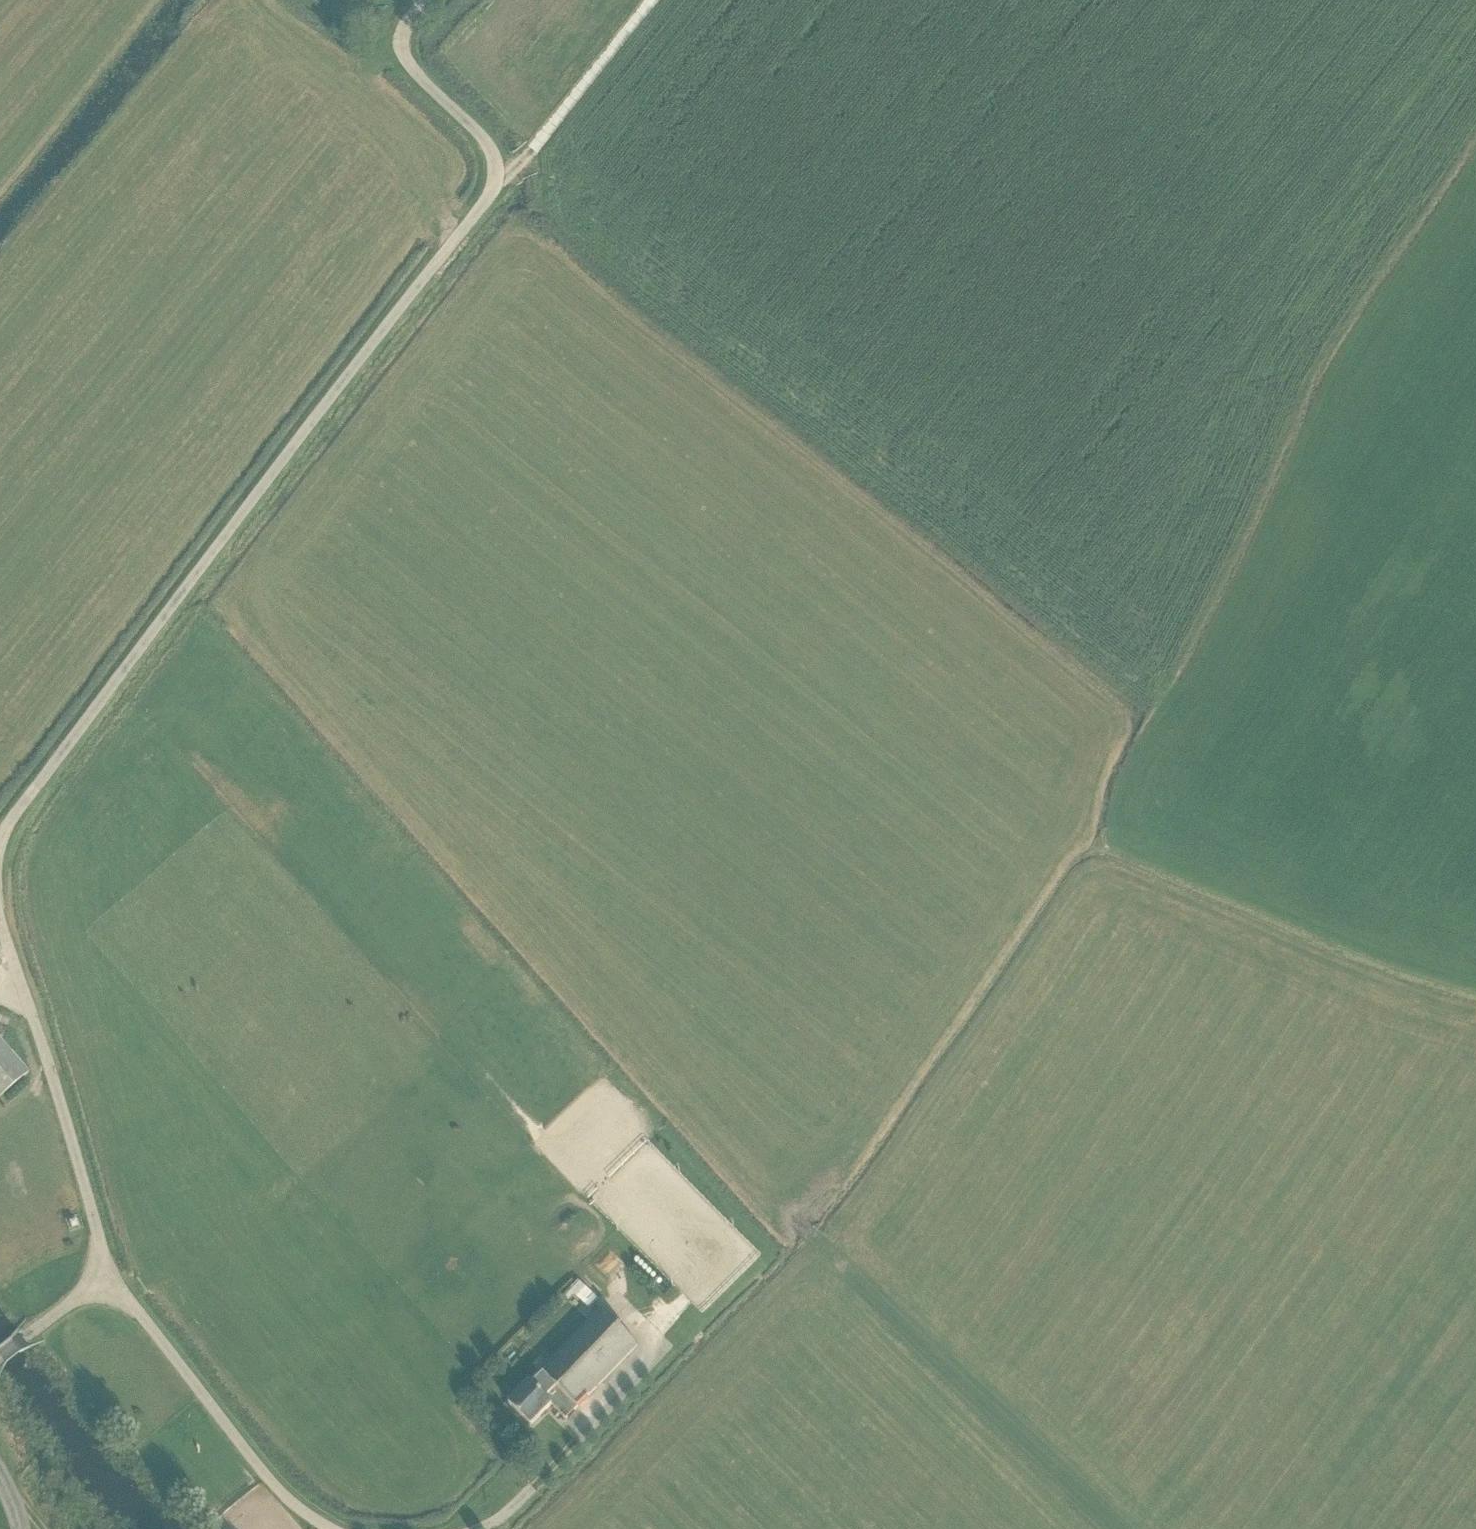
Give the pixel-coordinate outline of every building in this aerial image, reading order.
[(28,1072),(0,1040),(0,1096),(28,1072)] [(598,1299),(578,1280),(563,1296),(568,1300),(574,1294),(589,1308),(598,1299)] [(566,1418),(638,1345),(601,1309),(540,1371),(544,1374),(533,1385),(530,1382),(509,1404),(530,1425),(552,1404),(566,1418)]
